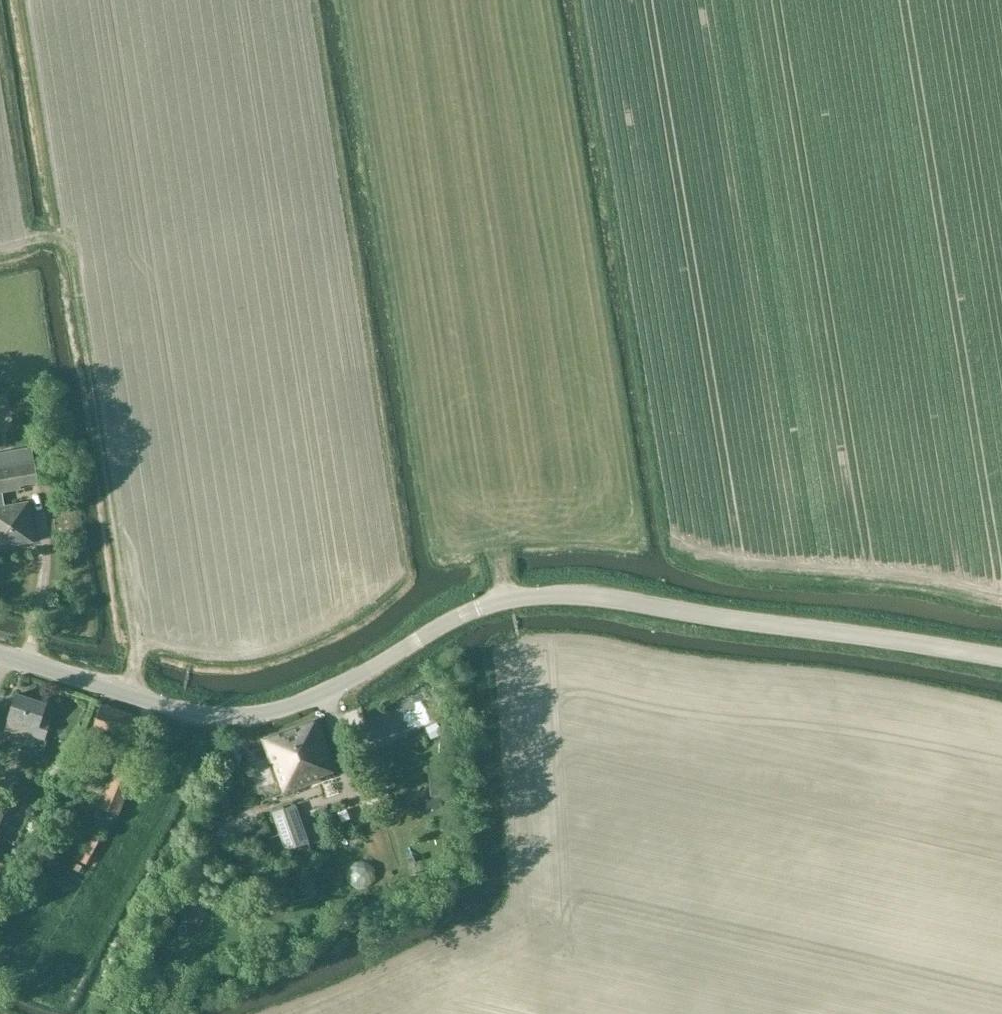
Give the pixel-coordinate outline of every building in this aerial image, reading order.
[(39,484),(32,448),(0,453),(0,494),(21,491),(21,488),(39,484)] [(36,543),(29,503),(0,508),(0,549),(36,543)] [(16,694),(7,720),(38,730),(42,720),(47,704),(16,694)] [(93,735),(121,742),(130,745),(139,717),(101,706),(93,735)] [(336,771),(317,719),(262,740),(283,796),(321,783),(319,778),(336,771)] [(51,723),(42,720),(38,730),(7,720),(4,732),(28,741),(29,736),(45,741),(51,723)] [(119,817),(140,767),(120,758),(98,808),(119,817)] [(286,851),(309,843),(296,805),(273,814),(286,851)]
